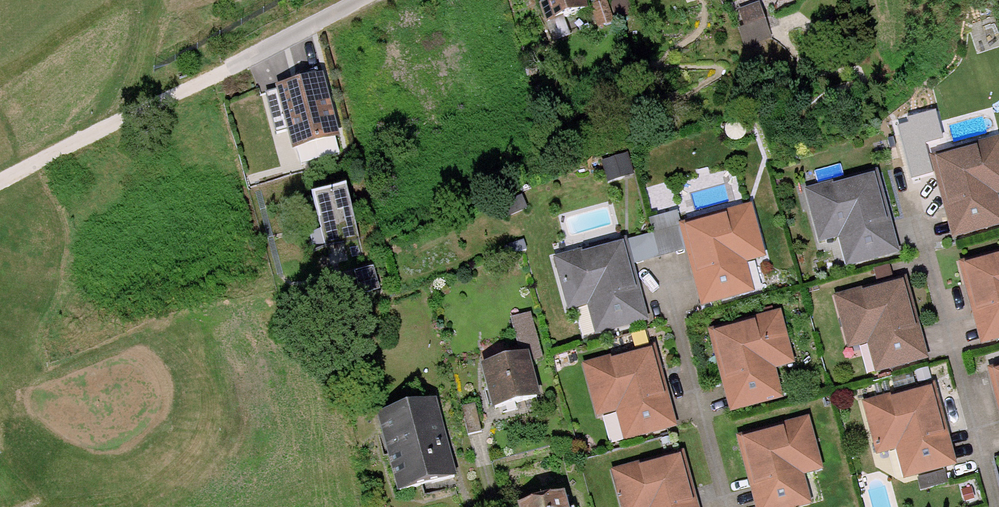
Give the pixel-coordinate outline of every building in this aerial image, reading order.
[(546,17),(587,2),(586,0),(540,0),(546,17)] [(608,0),(601,0),(591,3),(598,25),(614,19),(608,0)] [(617,19),(635,13),(630,0),(610,0),(617,19)] [(760,0),(738,8),(745,26),(738,28),(745,48),(773,39),(760,0)] [(324,70),(275,83),(276,88),(287,129),(292,147),(340,135),(324,70)] [(287,129),(276,88),(265,91),(276,132),(287,129)] [(922,175),(933,172),(925,142),(943,138),(936,109),(908,116),(909,121),(898,125),(911,178),(922,175)] [(929,153),(952,237),(998,224),(998,197),(998,193),(998,192),(998,134),(977,140),(978,143),(936,154),(936,151),(929,153)] [(628,153),(602,160),(607,181),(634,173),(628,153)] [(833,179),(804,187),(819,240),(838,235),(847,265),(900,251),(877,167),(874,168),(874,171),(834,182),(833,179)] [(364,254),(346,183),(312,192),(326,246),(344,242),(348,257),(364,254)] [(523,194),(502,203),(507,216),(529,207),(523,194)] [(681,221),(679,221),(686,249),(702,305),(756,290),(748,261),(767,256),(752,201),(727,208),(728,211),(686,222),(685,219),(681,221)] [(679,221),(681,221),(678,209),(649,217),(653,231),(660,256),(686,249),(679,221)] [(633,263),(660,256),(653,231),(627,239),(633,263)] [(581,247),(552,255),(567,308),(587,303),(595,333),(649,319),(633,263),(627,239),(626,235),(622,236),(623,239),(582,250),(581,247)] [(958,260),(981,343),(998,338),(998,252),(966,261),(965,258),(958,260)] [(373,265),(354,270),(360,293),(380,288),(373,265)] [(862,286),(833,294),(847,347),(867,341),(876,372),(929,357),(906,274),(902,275),(903,277),(863,288),(862,286)] [(714,326),(707,328),(730,411),(784,396),(776,367),(796,362),(781,307),(756,314),(756,317),(715,329),(714,326)] [(363,309),(354,313),(357,322),(366,319),(363,309)] [(531,309),(510,314),(519,350),(529,348),(532,360),(544,357),(531,309)] [(610,354),(581,361),(595,415),(615,409),(624,440),(677,425),(654,341),(650,343),(651,345),(611,356),(610,354)] [(519,350),(481,360),(492,405),(540,392),(532,360),(529,348),(519,350)] [(986,366),(998,412),(998,365),(994,367),(993,364),(986,366)] [(890,392),(861,400),(876,453),(896,448),(904,478),(958,464),(935,380),(931,381),(932,384),(891,395),(890,392)] [(436,394),(377,410),(397,488),(457,472),(436,394)] [(476,403),(462,406),(468,433),(482,430),(476,403)] [(736,434),(756,506),(796,506),(813,502),(805,473),(824,468),(809,414),(784,420),(785,424),(743,435),(742,432),(736,434)] [(610,468),(621,506),(700,506),(684,448),(680,449),(681,452),(640,463),(639,460),(610,468)] [(945,469),(917,476),(920,489),(948,482),(945,469)] [(517,500),(519,506),(569,506),(564,488),(517,500)]
